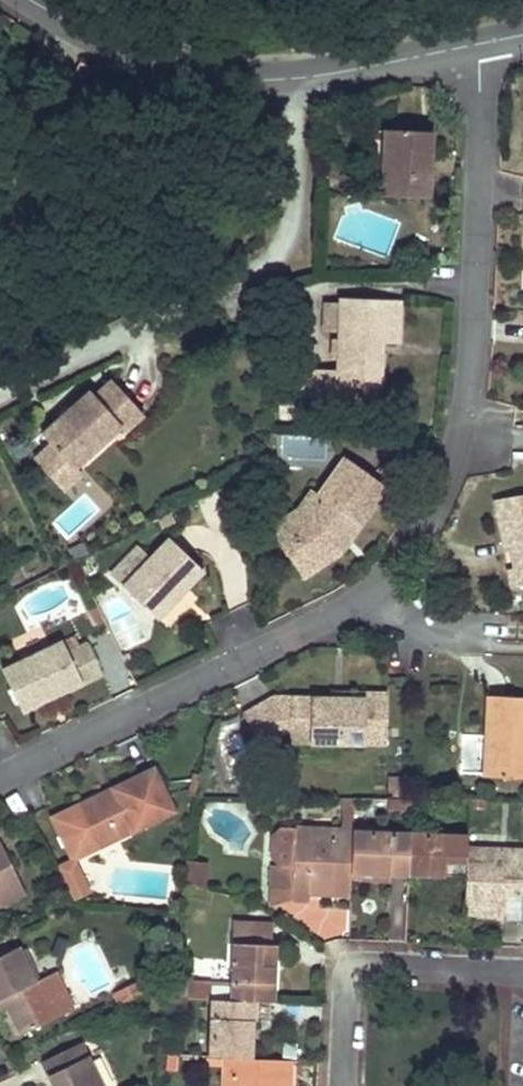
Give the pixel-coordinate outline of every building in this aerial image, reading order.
[(431,132),(383,132),(383,158),(382,198),(431,198),(431,167),(425,167),(425,158),(431,158),(431,132)] [(404,299),(343,299),(343,341),(331,341),(331,360),(343,360),(343,369),(309,368),(309,399),(343,399),(343,386),(359,386),(387,386),(387,352),(381,352),(381,342),(387,342),(404,342),(404,299)] [(93,396),(120,428),(125,434),(144,416),(112,380),(102,389),(93,396)] [(343,399),(359,400),(359,386),(343,386),(343,399)] [(73,470),(120,428),(93,396),(89,392),(41,435),(50,445),(73,470)] [(50,445),(34,460),(64,492),(80,478),(73,470),(50,445)] [(352,535),(388,486),(345,455),(318,493),(324,497),(314,510),(287,528),(302,551),(291,560),(304,578),(342,551),(335,541),(344,528),(352,535)] [(299,505),(269,525),(291,560),(302,551),(287,528),(314,510),(324,497),(318,493),(311,488),(299,505)] [(495,504),(504,549),(510,548),(514,571),(508,572),(511,590),(522,588),(522,499),(517,500),(495,504)] [(342,551),(352,535),(344,528),(335,541),(342,551)] [(168,536),(123,586),(158,618),(169,606),(178,596),(173,591),(182,580),(187,585),(204,568),(168,536)] [(173,591),(178,596),(187,585),(182,580),(173,591)] [(0,669),(0,675),(19,714),(35,705),(44,701),(41,695),(48,692),(51,697),(100,673),(86,643),(66,654),(59,640),(0,669)] [(484,687),(484,698),(483,769),(522,769),(522,688),(484,687)] [(41,695),(44,701),(51,697),(48,692),(41,695)] [(269,699),(238,716),(253,744),(277,731),(287,733),(287,719),(308,721),(308,743),(384,744),(384,693),(342,692),(342,700),(330,700),(298,699),(269,699)] [(342,692),(330,692),(330,700),(342,700),(342,692)] [(287,733),(287,743),(308,743),(308,721),(287,719),(287,733)] [(100,794),(73,807),(51,818),(71,860),(58,866),(75,901),(94,893),(78,860),(95,852),(173,814),(151,769),(123,783),(110,789),(112,794),(102,798),(100,794)] [(112,794),(110,789),(100,794),(102,798),(112,794)] [(338,897),(350,898),(351,872),(353,834),(355,799),(343,799),(342,831),(333,830),(333,836),(314,835),(313,830),(279,828),(273,835),(271,858),(293,861),(291,900),(309,900),(310,890),(328,891),(328,896),(338,897)] [(402,799),(398,799),(399,810),(409,810),(410,799),(402,799)] [(410,836),(353,834),(351,872),(383,873),(408,875),(410,836)] [(467,838),(410,836),(408,875),(432,876),(465,877),(467,850),(467,838)] [(13,872),(0,843),(0,877),(13,872)] [(467,850),(465,877),(464,916),(485,916),(485,910),(504,910),(504,923),(514,923),(522,924),(522,852),(507,851),(507,856),(487,856),(487,851),(467,850)] [(291,900),(293,861),(271,858),(271,908),(291,900)] [(181,882),(205,889),(207,865),(184,862),(181,882)] [(1,904),(24,893),(13,872),(0,877),(0,902),(1,904)] [(234,983),(209,981),(208,1001),(212,1001),(252,1002),(273,1003),(274,983),(277,946),(273,946),(274,924),(235,921),(234,943),(237,944),(234,983)] [(50,974),(33,983),(15,949),(0,957),(0,1000),(1,1000),(5,1009),(10,1019),(19,1036),(55,1018),(53,1016),(68,1008),(50,974)] [(193,977),(174,975),(172,996),(191,998),(193,977)] [(113,993),(119,1006),(153,992),(147,978),(113,993)] [(187,1000),(171,999),(171,1017),(186,1016),(187,1000)] [(252,1002),(212,1001),(210,1058),(226,1058),(250,1059),(251,1029),(252,1002)] [(78,1045),(39,1065),(50,1085),(99,1085),(78,1045)] [(181,1053),(167,1053),(168,1070),(182,1070),(181,1053)] [(289,1060),(250,1059),(226,1058),(226,1078),(235,1078),(234,1085),(282,1085),(282,1081),(289,1082),(289,1060)]
